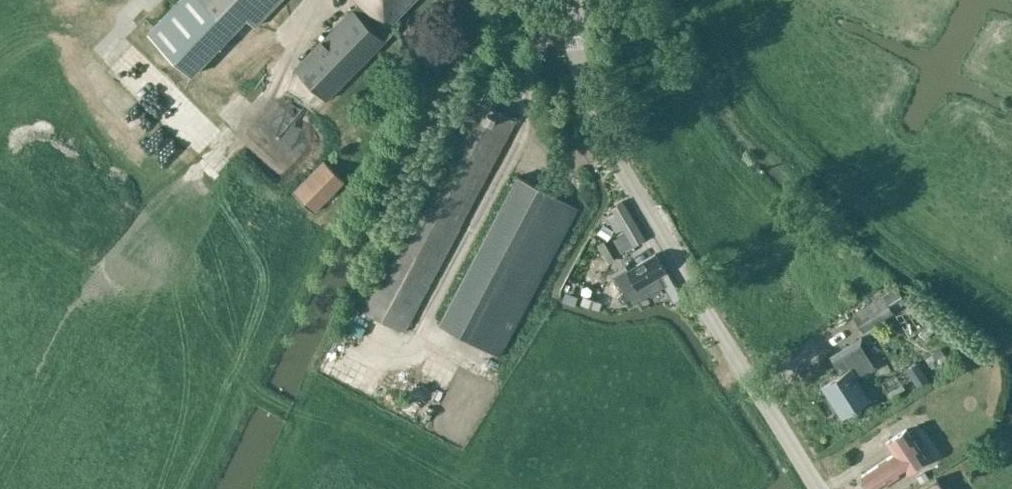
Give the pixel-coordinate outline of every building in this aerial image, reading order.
[(192,75),(246,18),(255,27),(280,0),(178,0),(147,32),(192,75)] [(413,0),(359,0),(359,1),(352,8),(294,67),(326,100),(385,40),(391,33),(386,28),(413,0)] [(469,98),(359,308),(404,332),(514,121),(493,110),(504,91),(475,62),(459,92),(469,98)] [(323,160),(294,191),(315,211),(344,181),(323,160)] [(499,355),(578,208),(517,176),(440,323),(499,355)] [(612,208),(614,212),(606,216),(615,232),(622,228),(625,232),(613,238),(620,251),(644,240),(633,221),(622,203),(612,208)] [(657,276),(665,272),(655,253),(628,269),(625,264),(610,273),(621,293),(617,295),(621,302),(626,299),(629,305),(643,298),(663,287),(657,276)] [(895,312),(893,309),(906,300),(897,285),(883,295),(852,313),(864,330),(895,312)] [(567,291),(563,300),(575,305),(579,296),(567,291)] [(585,296),(582,305),(600,311),(603,302),(585,296)] [(348,340),(356,330),(344,322),(337,332),(348,340)] [(869,400),(855,377),(873,366),(859,344),(833,360),(841,374),(821,386),(841,417),(869,400)] [(916,362),(905,369),(916,386),(927,379),(916,362)] [(927,459),(905,428),(885,441),(893,453),(860,475),(871,488),(876,488),(905,471),(905,472),(927,459)] [(924,471),(917,475),(922,482),(928,477),(924,471)] [(936,478),(920,488),(943,488),(936,478)]
